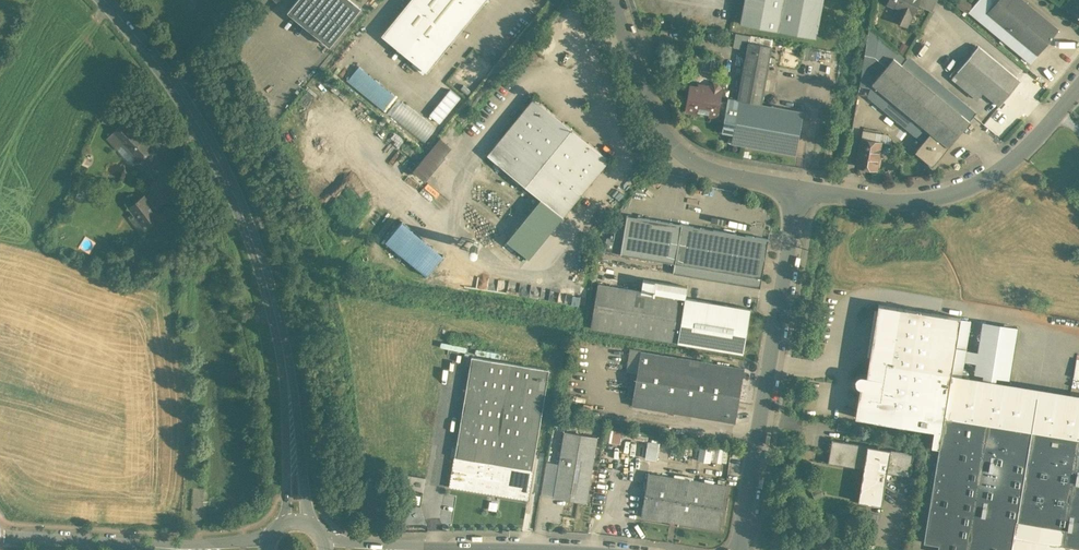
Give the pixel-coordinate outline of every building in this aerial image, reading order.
[(288,11),(330,45),(361,7),(352,0),(297,0),(288,11)] [(401,13),(401,14),(384,34),(427,70),(428,69),(427,69),(484,0),(412,0),(401,13)] [(741,23),(816,37),(823,0),(745,0),(741,23)] [(892,4),(900,8),(894,19),(906,25),(911,13),(913,14),(919,0),(894,0),(892,4)] [(963,0),(962,0),(959,5),(968,11),(972,5),(963,0)] [(1023,0),(997,0),(996,1),(994,0),(978,0),(969,10),(1031,62),(1058,29),(1023,0)] [(1069,9),(1078,18),(1078,0),(1077,0),(1069,9)] [(898,52),(869,28),(865,54),(874,56),(886,66),(894,57),(898,52)] [(750,35),(736,33),(733,46),(747,48),(749,41),(750,35)] [(747,48),(738,99),(739,99),(762,103),(772,46),(749,41),(747,48)] [(811,46),(805,45),(803,58),(809,59),(811,47),(811,46)] [(1020,80),(978,45),(957,71),(999,105),(1020,80)] [(818,48),(811,47),(809,59),(815,60),(818,48)] [(874,56),(865,54),(860,85),(871,87),(872,83),(886,66),(874,56)] [(970,120),(894,57),(886,66),(872,83),(871,87),(868,96),(922,141),(931,131),(948,146),(970,120)] [(384,109),(395,94),(359,64),(347,79),(384,109)] [(622,95),(615,77),(611,78),(618,96),(622,95)] [(711,86),(700,84),(699,87),(691,86),(686,110),(696,112),(697,109),(710,111),(710,113),(711,114),(725,117),(728,102),(719,100),(722,88),(720,88),(720,87),(718,84),(714,83),(711,85),(711,86)] [(610,159),(534,97),(488,154),(563,216),(610,159)] [(738,99),(728,97),(728,102),(725,117),(723,130),(733,132),(739,99),(738,99)] [(762,103),(739,99),(733,132),(732,142),(796,154),(804,111),(762,103)] [(425,140),(436,126),(401,101),(391,115),(401,122),(404,118),(414,125),(410,130),(425,140)] [(157,152),(125,121),(114,132),(124,143),(145,164),(157,152)] [(882,134),(863,131),(861,138),(881,142),(882,134)] [(922,141),(916,149),(934,163),(948,146),(931,131),(922,141)] [(124,143),(114,132),(108,138),(118,148),(124,143)] [(441,136),(413,170),(423,178),(441,156),(443,150),(449,143),(441,136)] [(881,142),(861,138),(857,165),(876,169),(881,142)] [(463,150),(455,143),(453,143),(446,151),(446,154),(455,160),(457,160),(463,152),(463,150)] [(159,214),(145,194),(129,206),(134,213),(144,225),(152,219),(159,214)] [(550,208),(541,218),(553,228),(561,218),(550,208)] [(144,225),(134,213),(128,217),(142,235),(156,224),(152,219),(144,225)] [(681,224),(627,215),(625,228),(621,253),(675,262),(681,224)] [(444,254),(402,220),(386,241),(427,275),(444,254)] [(769,238),(681,224),(675,262),(673,273),(760,288),(769,238)] [(625,228),(616,227),(614,238),(607,237),(605,250),(621,253),(625,228)] [(642,291),(598,283),(591,327),(678,342),(685,298),(682,297),(659,294),(661,282),(644,279),(642,291)] [(684,286),(661,282),(659,294),(682,297),(684,286)] [(751,308),(685,298),(678,342),(743,353),(751,308)] [(961,317),(906,308),(879,304),(878,309),(883,317),(882,319),(875,325),(880,332),(880,335),(873,340),(878,348),(877,350),(870,356),(867,375),(861,374),(859,375),(857,377),(856,379),(855,382),(856,384),(858,386),(860,387),(855,417),(874,420),(934,430),(932,445),(939,447),(950,382),(961,317)] [(745,368),(641,351),(632,405),(736,422),(745,368)] [(549,369),(472,356),(455,457),(533,470),(549,369)] [(950,382),(939,447),(924,542),(939,544),(938,549),(1078,549),(1078,403),(950,382)] [(620,441),(621,429),(607,428),(606,440),(620,441)] [(598,436),(564,431),(554,496),(587,502),(598,436)] [(644,456),(656,458),(659,441),(647,439),(644,456)] [(891,449),(832,439),(828,462),(863,468),(858,501),(882,505),(887,472),(891,449)] [(724,454),(728,454),(728,447),(699,446),(699,458),(724,459),(724,454)] [(914,452),(891,449),(887,472),(910,476),(914,452)] [(533,470),(455,457),(450,486),(528,499),(533,470)] [(727,485),(648,473),(642,516),(720,528),(727,485)] [(394,480),(379,479),(378,489),(393,490),(394,480)]
